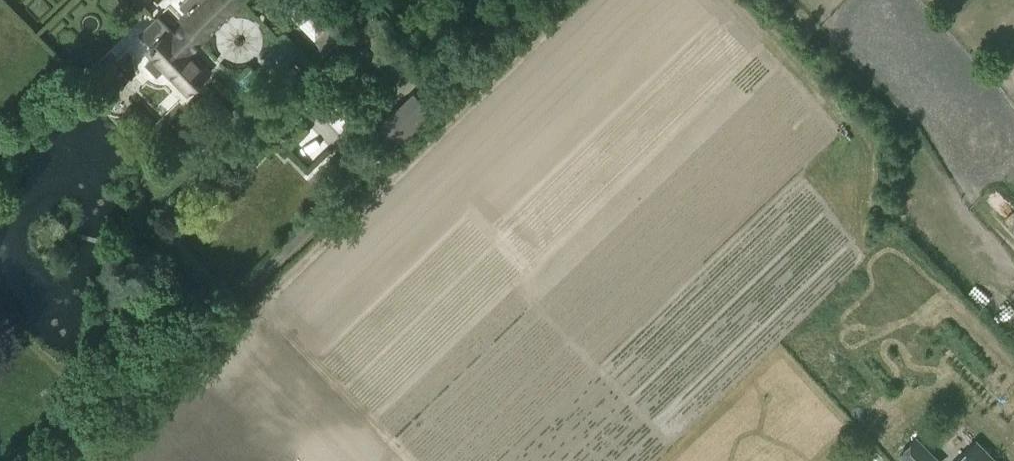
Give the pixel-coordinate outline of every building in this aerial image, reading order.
[(187,93),(210,71),(191,52),(244,0),(199,0),(181,18),(185,22),(173,33),(155,15),(133,38),(149,54),(145,58),(149,62),(145,66),(153,74),(158,69),(162,73),(164,70),(187,93)] [(343,38),(307,0),(276,0),(327,53),(343,38)] [(400,74),(415,59),(390,33),(375,48),(400,74)] [(364,91),(375,80),(357,63),(346,73),(364,91)] [(121,116),(135,103),(118,85),(104,99),(121,116)] [(395,152),(435,113),(414,91),(373,130),(395,152)] [(1005,218),(1013,228),(1013,209),(1005,218)] [(900,453),(908,460),(940,460),(916,437),(900,453)] [(955,460),(992,460),(974,442),(955,460)]
